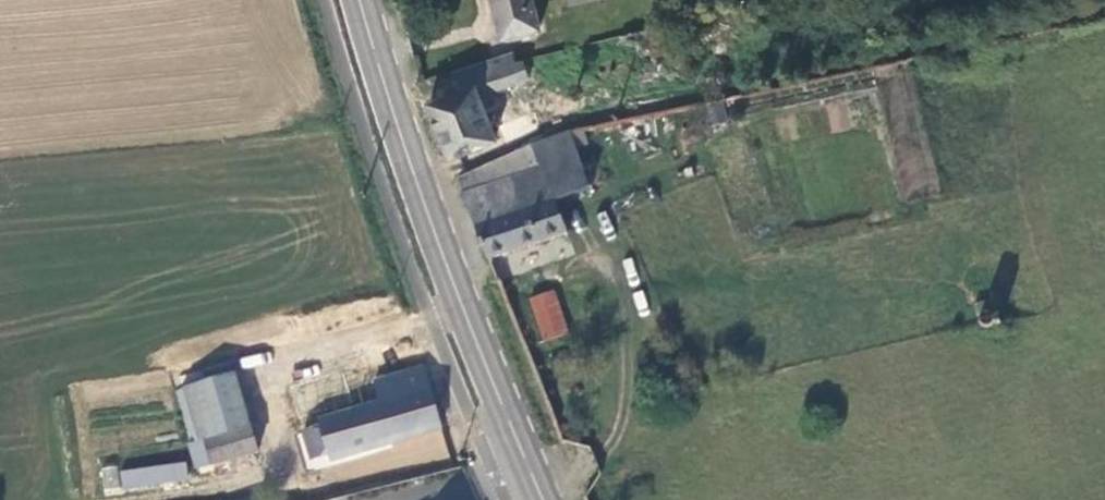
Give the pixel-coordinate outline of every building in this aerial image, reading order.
[(502,42),(544,31),(536,0),(490,0),(502,42)] [(474,65),(483,94),(518,83),(509,54),(474,65)] [(913,59),(733,98),(739,120),(880,88),(904,206),(944,196),(913,59)] [(426,104),(449,161),(501,141),(478,84),(426,104)] [(579,150),(589,146),(583,130),(572,133),(579,150)] [(585,170),(579,150),(572,133),(529,147),(558,204),(578,195),(573,176),(585,170)] [(455,181),(491,263),(571,237),(558,204),(529,147),(502,160),(455,181)] [(555,292),(529,300),(543,343),(569,335),(555,292)] [(998,300),(976,304),(978,324),(987,332),(993,332),(998,329),(999,325),(1003,324),(998,300)] [(329,456),(331,462),(442,431),(424,366),(360,385),(367,406),(319,421),(321,429),(303,433),(311,462),(329,456)] [(279,395),(290,429),(319,421),(367,406),(360,385),(356,373),(279,395)] [(191,445),(204,441),(252,427),(236,374),(176,392),(191,445)] [(252,427),(204,441),(213,467),(260,453),(252,427)] [(189,479),(187,464),(156,470),(158,484),(189,479)] [(100,471),(106,491),(121,487),(114,466),(100,471)]
